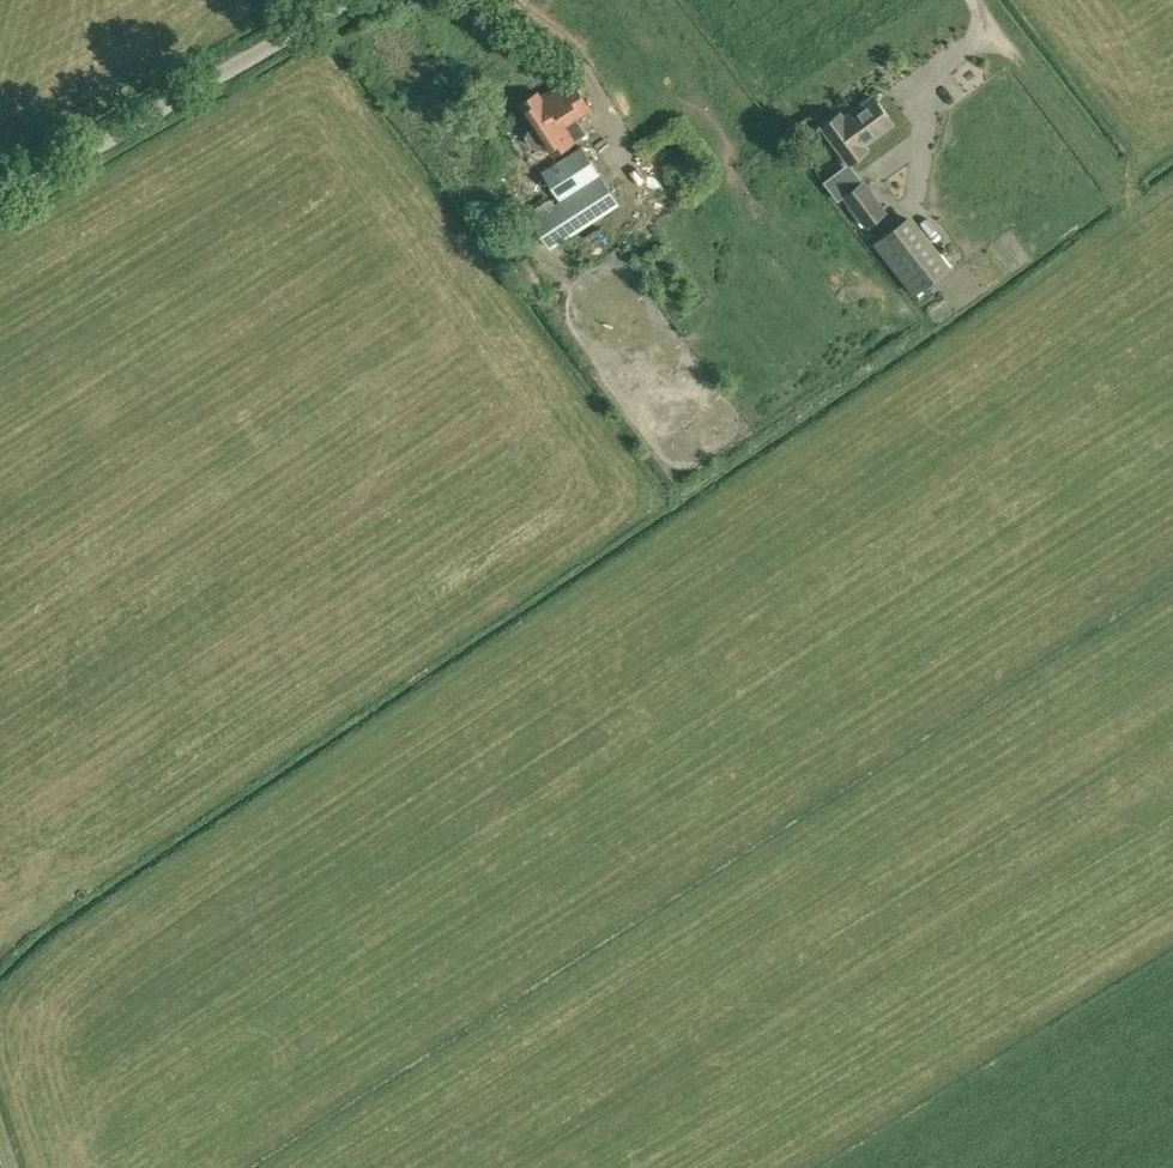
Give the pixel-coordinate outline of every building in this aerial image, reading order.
[(539,146),(546,142),(554,154),(587,132),(577,117),(591,107),(572,79),(542,98),(538,93),(521,104),(534,124),(527,129),(526,137),(531,145),(539,146)] [(862,143),(891,122),(872,97),(844,118),(840,113),(821,127),(848,163),(867,150),(862,143)] [(560,199),(555,203),(532,219),(551,248),(620,203),(608,186),(580,147),(542,171),(560,199)] [(843,195),(867,228),(888,211),(863,178),(843,195)] [(952,266),(911,213),(873,242),(914,295),(952,266)]
